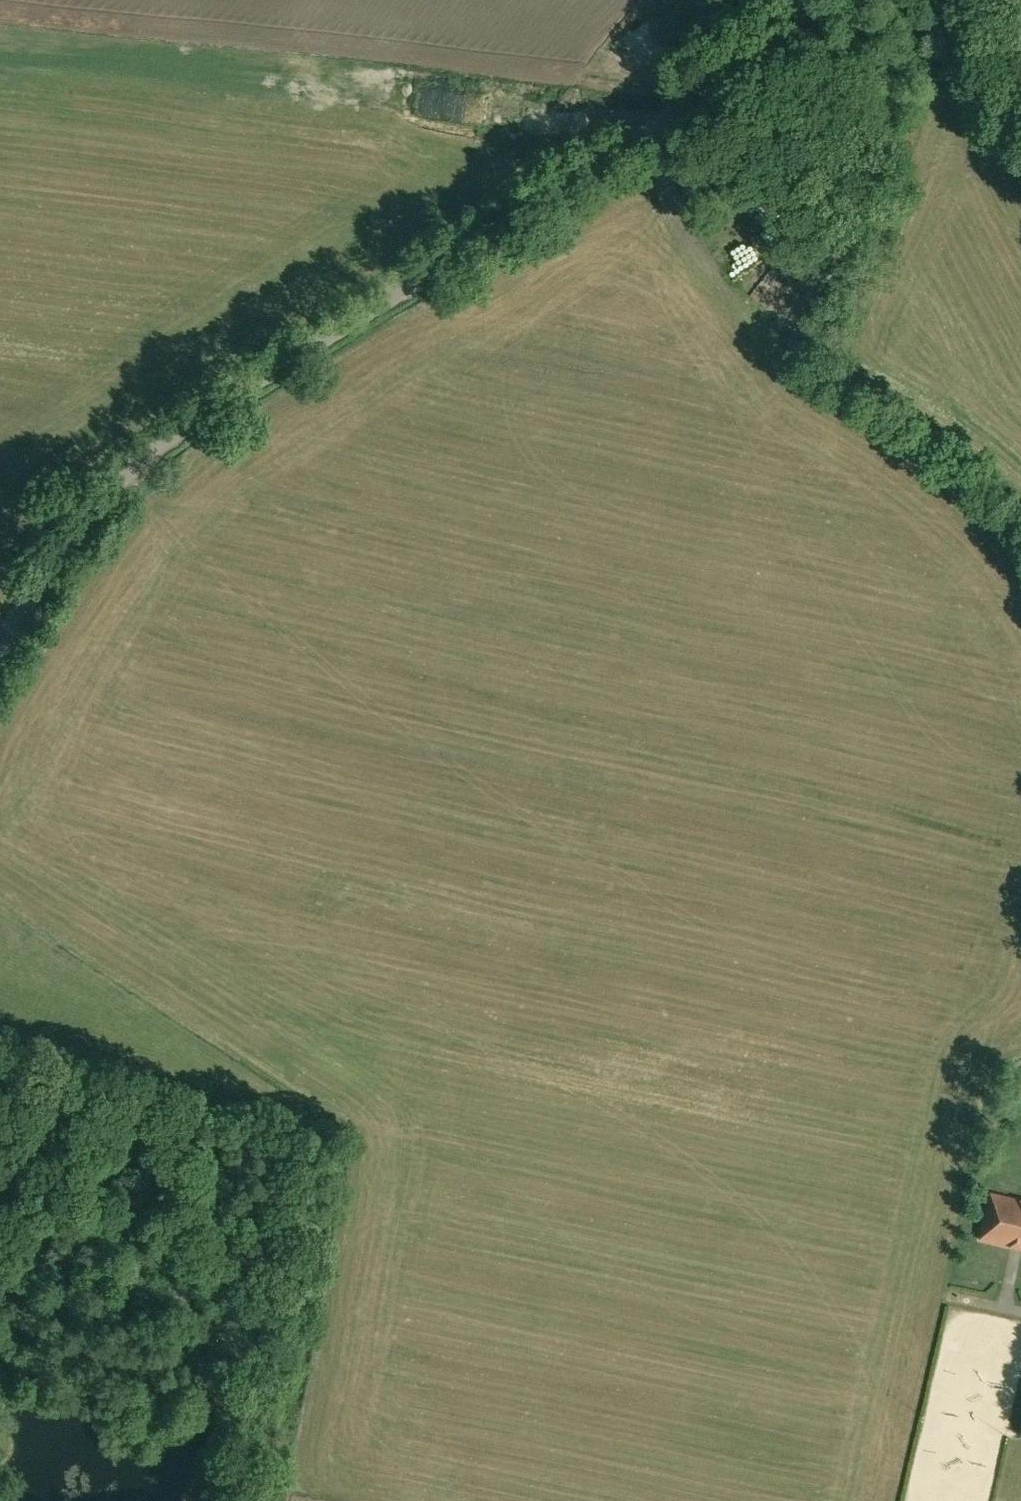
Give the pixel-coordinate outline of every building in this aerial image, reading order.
[(1010,1247),(1020,1250),(1020,1200),(1019,1199),(1019,1198),(991,1191),(979,1239),(984,1239),(1010,1247)]
